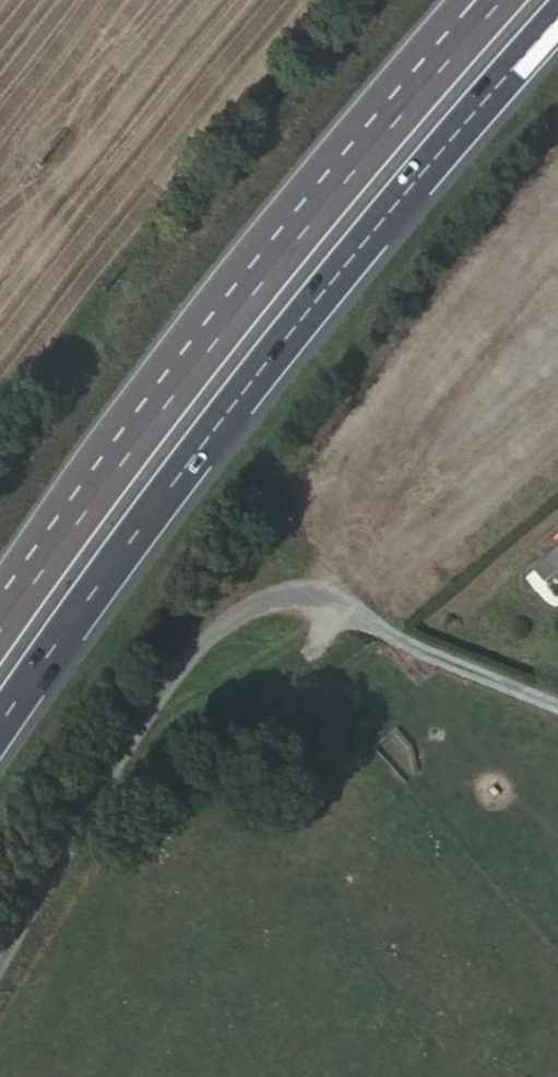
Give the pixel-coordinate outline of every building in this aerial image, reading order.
[(534,571),(544,582),(555,574),(557,577),(557,550),(534,571)]
